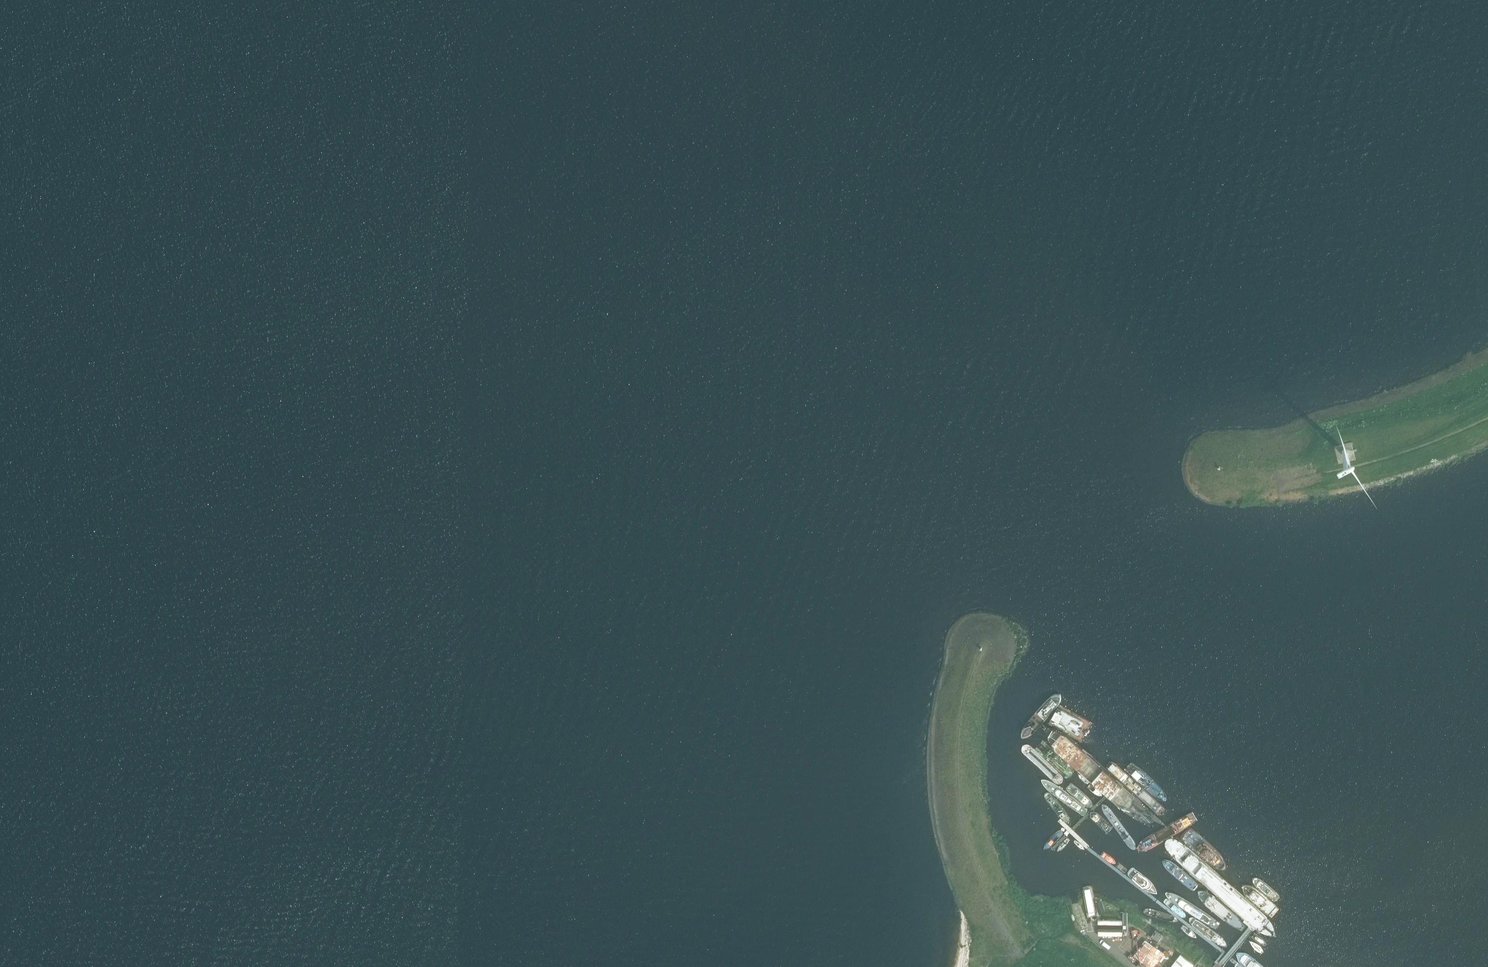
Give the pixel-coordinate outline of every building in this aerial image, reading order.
[(1265,934),(1276,935),(1275,928),(1269,919),(1177,839),(1169,838),(1165,842),(1165,846),(1168,852),(1257,931),(1265,934)] [(1152,930),(1142,931),(1143,940),(1154,938),(1152,930)] [(1180,954),(1170,966),(1191,966),(1194,964),(1180,954)] [(1133,957),(1130,962),(1136,966),(1147,966),(1133,957)]
